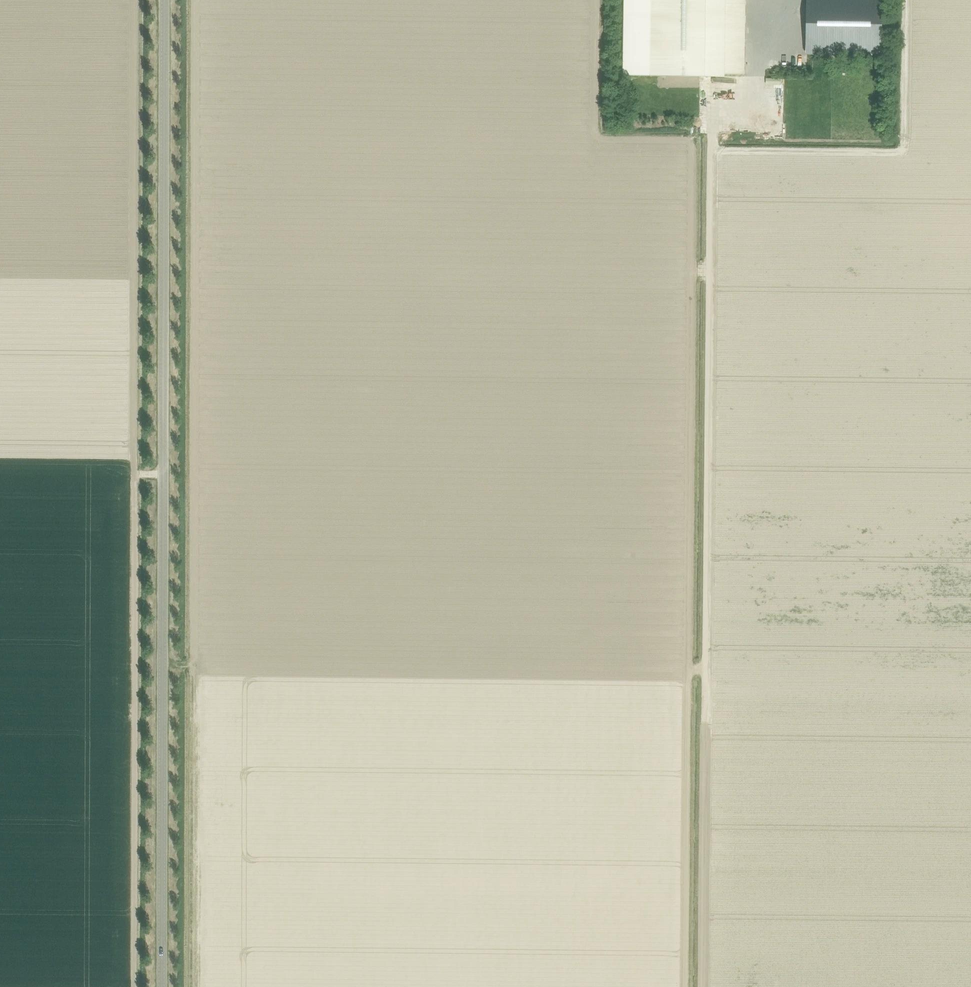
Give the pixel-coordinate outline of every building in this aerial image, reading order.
[(624,73),(745,74),(746,0),(625,0),(624,73)] [(807,53),(880,55),(881,0),(808,0),(807,53)]
